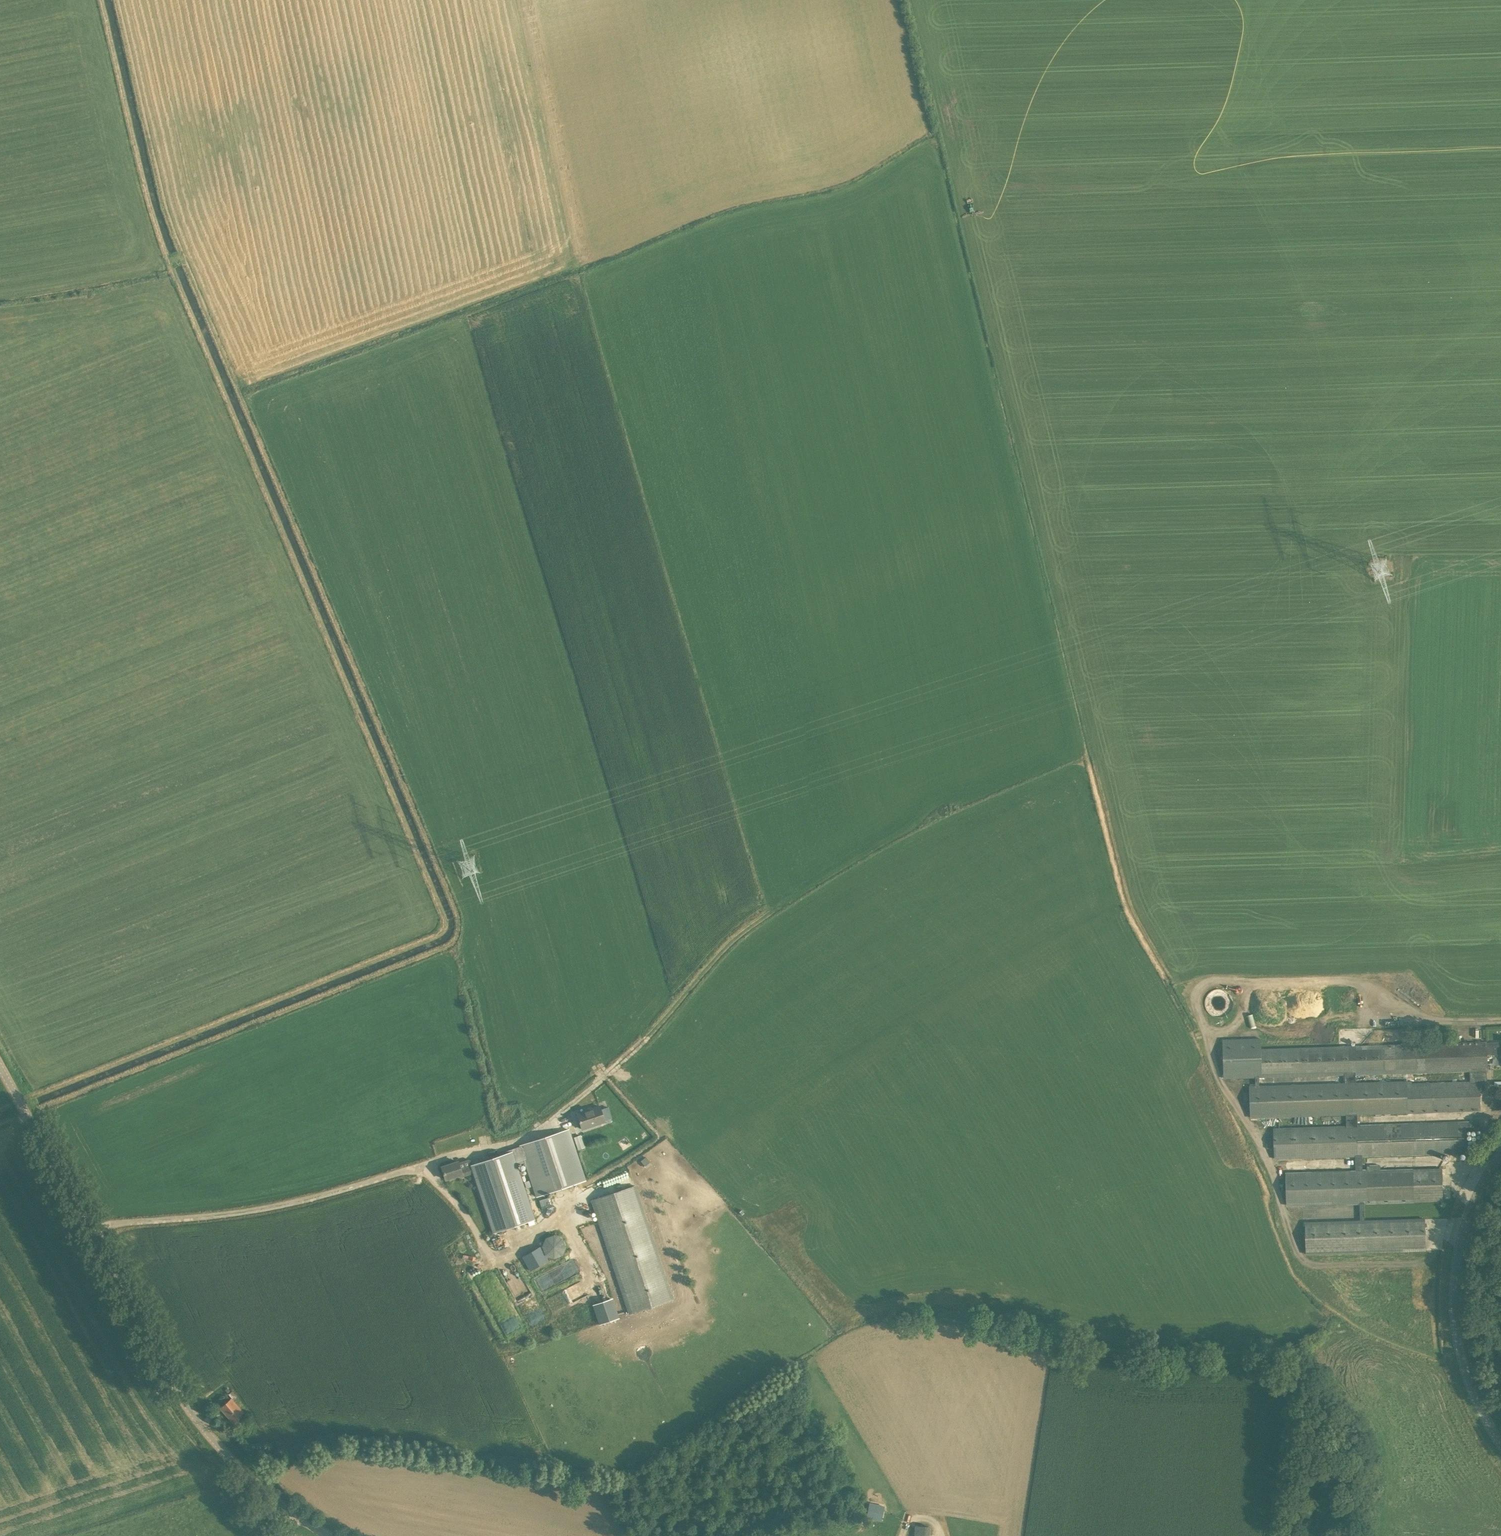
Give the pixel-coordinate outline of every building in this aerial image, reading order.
[(1346,1113),(1346,1127),(1276,1130),(1277,1159),(1355,1156),(1355,1171),(1285,1174),(1286,1207),(1359,1204),(1360,1222),(1305,1224),(1306,1256),(1425,1252),(1424,1220),(1364,1222),(1364,1204),(1442,1202),(1441,1170),(1413,1171),(1413,1169),(1379,1171),(1379,1165),(1369,1165),(1369,1167),(1366,1168),(1366,1169),(1362,1169),(1362,1156),(1467,1153),(1467,1132),(1473,1132),(1473,1123),(1467,1123),(1357,1126),(1356,1113),(1480,1109),(1479,1082),(1486,1082),(1486,1071),(1487,1071),(1487,1055),(1500,1055),(1500,1042),(1486,1043),(1486,1042),(1261,1048),(1260,1038),(1223,1039),(1224,1077),(1261,1076),(1344,1075),(1345,1082),(1249,1085),(1250,1116),(1346,1113)] [(604,1121),(599,1106),(577,1113),(582,1129),(604,1121)] [(469,1164),(470,1166),(460,1169),(458,1161),(441,1167),(446,1179),(461,1174),(462,1177),(472,1173),(492,1234),(536,1220),(517,1162),(524,1160),(536,1197),(586,1180),(569,1129),(519,1145),(519,1146),(499,1153),(499,1155),(469,1164)] [(578,1149),(584,1147),(580,1135),(574,1137),(578,1149)] [(674,1298),(636,1186),(593,1200),(631,1313),(674,1298)] [(542,1246),(541,1247),(542,1247),(542,1248),(542,1249),(542,1250),(542,1251),(543,1252),(543,1253),(544,1253),(544,1254),(545,1255),(546,1255),(546,1256),(547,1256),(547,1257),(548,1257),(549,1257),(549,1258),(550,1258),(551,1258),(552,1258),(553,1258),(554,1258),(555,1258),(556,1258),(557,1257),(558,1257),(559,1256),(560,1256),(560,1255),(561,1255),(561,1254),(562,1254),(562,1253),(563,1252),(563,1251),(564,1250),(564,1249),(564,1248),(564,1247),(564,1246),(564,1245),(564,1244),(564,1243),(563,1243),(563,1242),(563,1241),(562,1241),(562,1240),(561,1240),(561,1239),(560,1238),(559,1238),(559,1237),(558,1237),(557,1237),(557,1236),(556,1236),(555,1236),(554,1236),(553,1236),(552,1236),(551,1236),(550,1236),(549,1236),(548,1236),(548,1237),(547,1237),(546,1237),(546,1238),(545,1238),(545,1239),(544,1239),(544,1240),(543,1240),(543,1241),(543,1242),(542,1242),(542,1243),(542,1244),(542,1245),(542,1246)] [(610,1299),(595,1304),(601,1323),(617,1318),(610,1299)] [(540,1307),(525,1314),(530,1324),(545,1317),(540,1307)] [(220,1408),(233,1423),(243,1414),(231,1399),(220,1408)] [(869,1503),(866,1518),(880,1521),(884,1506),(869,1503)] [(930,1527),(915,1526),(914,1535),(930,1535),(930,1527)]
